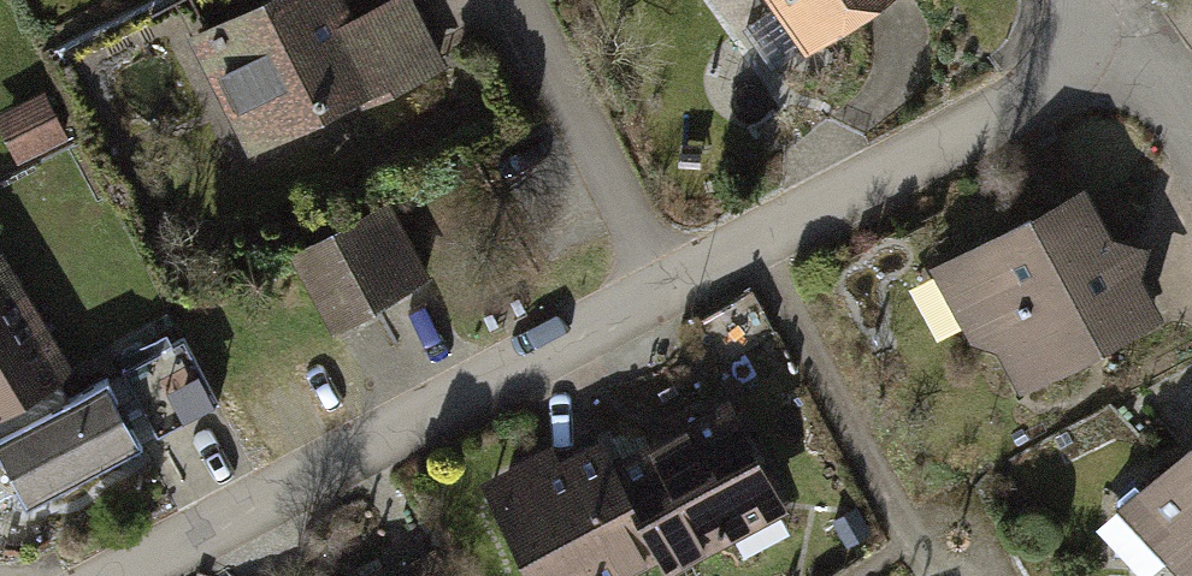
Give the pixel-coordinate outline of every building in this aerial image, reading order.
[(443,56),(418,0),(383,0),(351,14),(345,0),(240,0),(180,27),(235,148),(443,56)] [(885,0),(766,0),(800,54),(885,0)] [(24,151),(74,128),(58,94),(8,117),(24,151)] [(954,248),(1023,379),(1171,301),(1102,170),(954,248)] [(428,277),(389,205),(296,257),(335,328),(428,277)] [(71,357),(0,244),(0,402),(71,357)] [(946,252),(920,261),(941,317),(967,307),(946,252)] [(198,327),(129,356),(156,418),(224,389),(198,327)] [(0,420),(0,432),(28,490),(142,434),(108,367),(0,420)] [(483,475),(535,575),(617,575),(653,557),(663,575),(670,575),(787,516),(725,395),(614,452),(596,417),(483,475)] [(1178,575),(1191,575),(1191,455),(1125,529),(1178,575)]
